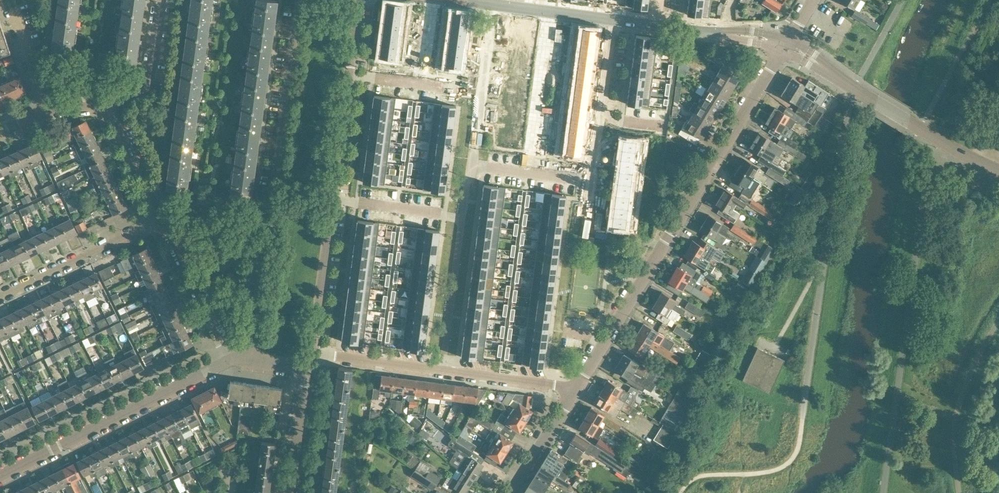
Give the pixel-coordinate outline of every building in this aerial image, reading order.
[(79,0),(58,0),(57,11),(77,14),(79,0)] [(143,8),(144,6),(146,6),(147,0),(144,0),(124,0),(121,20),(141,23),(143,8)] [(210,11),(212,0),(191,0),(190,6),(187,6),(187,11),(189,12),(187,28),(208,31),(210,11)] [(274,23),(277,24),(277,18),(275,18),(277,0),(257,0),(252,37),(272,40),(274,23)] [(625,6),(631,7),(633,7),(647,9),(648,0),(626,0),(625,6)] [(762,2),(777,11),(782,2),(778,0),(764,0),(762,2)] [(858,0),(839,0),(853,9),(858,0)] [(386,2),(385,13),(407,16),(408,5),(404,4),(404,5),(402,4),(386,2)] [(687,14),(701,16),(702,16),(709,17),(710,7),(688,4),(687,14)] [(856,9),(852,15),(866,23),(876,29),(879,23),(869,18),(869,17),(856,9)] [(447,10),(445,21),(467,24),(468,13),(452,11),(451,11),(447,10)] [(72,54),(77,14),(57,11),(55,28),(52,28),(51,33),(54,33),(51,51),(72,54)] [(385,13),(383,24),(405,27),(407,16),(385,13)] [(514,19),(513,29),(535,32),(536,22),(514,19)] [(139,40),(141,23),(121,20),(115,60),(136,63),(138,45),(141,45),(141,40),(139,40)] [(445,21),(444,32),(465,35),(467,24),(445,21)] [(383,24),(382,35),(404,38),(405,27),(383,24)] [(575,27),(573,38),(595,41),(596,30),(582,28),(581,28),(575,27)] [(202,71),(208,31),(187,28),(185,46),(182,46),(181,51),(184,51),(182,68),(202,71)] [(513,29),(512,39),(534,41),(535,32),(513,29)] [(444,32),(442,43),(464,46),(465,35),(444,32)] [(382,35),(381,45),(402,48),(404,38),(382,35)] [(636,35),(635,46),(656,49),(658,38),(651,37),(650,37),(636,35)] [(269,58),(272,40),(252,37),(246,77),(266,80),(269,63),(271,63),(272,58),(269,58)] [(573,38),(572,49),(594,52),(595,41),(573,38)] [(512,39),(511,48),(532,51),(534,41),(512,39)] [(7,40),(0,43),(0,55),(10,51),(7,40)] [(442,43),(441,53),(463,56),(464,46),(442,43)] [(381,45),(379,57),(395,59),(395,58),(396,59),(401,60),(402,48),(381,45)] [(635,46),(633,56),(655,59),(655,58),(660,59),(661,50),(656,49),(635,46)] [(511,48),(509,58),(531,60),(532,51),(511,48)] [(572,49),(570,60),(592,62),(594,52),(572,49)] [(441,53),(439,65),(444,65),(445,65),(461,68),(463,56),(441,53)] [(740,76),(734,72),(737,67),(716,54),(713,59),(721,63),(719,66),(721,67),(717,72),(736,84),(740,76)] [(14,62),(12,56),(0,60),(2,64),(1,64),(2,66),(6,65),(14,62)] [(633,56),(632,65),(654,68),(655,59),(633,56)] [(509,58),(508,67),(530,70),(531,60),(509,58)] [(570,60),(569,70),(591,73),(592,62),(570,60)] [(632,65),(631,75),(653,78),(654,68),(632,65)] [(508,67),(507,79),(528,82),(530,70),(508,67)] [(197,111),(202,71),(182,68),(179,85),(177,85),(176,90),(178,91),(176,108),(197,111)] [(569,70),(567,81),(589,84),(591,73),(569,70)] [(736,84),(717,72),(714,78),(713,77),(711,80),(731,92),(736,84)] [(631,75),(629,84),(651,87),(653,78),(631,75)] [(261,120),(263,103),(266,103),(267,98),(264,97),(266,80),(246,77),(241,117),(261,120)] [(25,92),(19,78),(8,83),(14,97),(25,92)] [(792,78),(788,84),(808,97),(821,105),(828,93),(816,86),(809,81),(806,86),(792,78)] [(507,79),(505,91),(527,94),(528,82),(507,79)] [(731,92),(711,80),(709,82),(711,83),(708,88),(726,100),(731,92)] [(567,81),(566,91),(588,94),(589,84),(567,81)] [(8,83),(0,86),(0,94),(4,102),(14,97),(8,83)] [(629,84),(628,94),(650,97),(651,87),(629,84)] [(808,97),(788,84),(781,95),(799,105),(795,112),(806,119),(805,119),(807,121),(816,107),(823,112),(826,108),(808,97)] [(708,88),(706,87),(701,95),(721,107),(726,100),(708,88)] [(505,91),(503,103),(525,106),(527,94),(505,91)] [(566,91),(565,101),(587,104),(588,94),(566,91)] [(627,104),(641,106),(641,105),(642,105),(642,106),(649,107),(650,97),(628,94),(627,104)] [(374,95),(373,106),(395,109),(396,98),(374,95)] [(721,107),(701,95),(696,103),(698,104),(716,115),(721,107)] [(565,101),(564,111),(585,114),(587,104),(565,101)] [(434,103),(433,113),(455,116),(456,106),(434,103)] [(503,103),(502,115),(524,118),(525,106),(503,103)] [(716,115),(698,104),(695,109),(693,108),(692,111),(693,112),(712,123),(716,115)] [(373,106),(371,117),(393,120),(395,109),(373,106)] [(802,125),(805,119),(806,119),(795,112),(792,117),(774,107),(769,114),(790,127),(795,120),(802,125)] [(192,151),(197,111),(176,108),(174,125),(172,125),(171,130),(173,131),(171,148),(192,151)] [(564,111),(562,120),(584,123),(585,114),(564,111)] [(693,112),(688,120),(707,131),(712,123),(693,112)] [(433,113),(432,122),(453,125),(455,116),(433,113)] [(769,114),(765,122),(772,126),(769,132),(780,139),(780,138),(795,147),(798,142),(791,138),(795,130),(790,127),(769,114)] [(502,115),(501,124),(522,127),(524,118),(502,115)] [(833,138),(837,126),(821,116),(814,125),(829,136),(833,138)] [(259,137),(261,120),(241,117),(235,157),(256,160),(258,142),(260,143),(261,137),(259,137)] [(371,117),(370,127),(392,130),(393,120),(371,117)] [(707,131),(688,120),(687,119),(682,127),(691,132),(687,139),(696,145),(700,138),(702,139),(707,131)] [(562,120),(561,130),(583,133),(584,123),(562,120)] [(90,130),(86,121),(56,135),(61,144),(72,139),(76,137),(90,130)] [(432,122),(430,132),(452,135),(453,125),(432,122)] [(501,124),(499,134),(521,137),(522,127),(501,124)] [(370,127),(368,138),(390,141),(392,130),(370,127)] [(96,139),(94,136),(93,136),(90,130),(76,137),(79,142),(75,144),(77,148),(95,140),(96,139)] [(561,130),(560,140),(581,143),(583,133),(561,130)] [(430,132),(429,141),(451,144),(452,135),(430,132)] [(794,147),(795,147),(780,138),(780,139),(777,144),(759,133),(754,140),(776,153),(779,155),(783,148),(803,160),(806,155),(794,147)] [(499,134),(498,144),(520,147),(521,137),(499,134)] [(368,138),(367,149),(389,152),(390,141),(368,138)] [(622,139),(621,149),(643,152),(644,141),(638,141),(636,141),(636,140),(622,139)] [(82,158),(100,150),(100,149),(99,145),(97,145),(95,140),(77,148),(81,158),(82,158)] [(560,140),(558,152),(565,153),(565,152),(566,152),(566,153),(580,155),(581,143),(560,140)] [(772,161),(776,153),(754,140),(749,148),(763,156),(760,161),(769,167),(783,175),(786,169),(772,161)] [(429,141),(428,151),(450,154),(451,144),(429,141)] [(37,159),(42,157),(36,144),(30,146),(29,145),(26,146),(26,147),(35,166),(39,164),(37,159)] [(35,166),(26,147),(26,148),(21,150),(20,149),(17,151),(16,152),(23,165),(23,167),(28,165),(30,168),(35,166)] [(186,191),(192,151),(171,148),(169,165),(166,164),(166,170),(168,170),(166,188),(186,191)] [(367,149),(366,160),(387,162),(389,152),(367,149)] [(621,149),(620,159),(641,162),(643,152),(621,149)] [(86,168),(104,159),(105,158),(103,155),(102,155),(100,150),(82,158),(81,158),(79,159),(82,165),(84,164),(86,168)] [(428,151),(426,160),(448,163),(450,154),(428,151)] [(23,165),(16,152),(11,154),(10,153),(7,155),(7,156),(6,156),(15,175),(16,175),(20,173),(17,168),(23,165)] [(6,156),(1,158),(0,158),(0,168),(3,174),(8,172),(12,179),(17,177),(16,175),(15,175),(6,156)] [(253,177),(256,160),(235,157),(230,197),(250,200),(253,182),(255,182),(256,177),(253,177)] [(764,171),(743,158),(737,168),(752,177),(763,184),(768,177),(762,174),(764,171)] [(90,178),(109,169),(109,167),(108,164),(106,164),(104,159),(86,168),(90,178)] [(620,159),(618,170),(640,173),(641,162),(620,159)] [(366,160),(364,170),(386,173),(387,162),(366,160)] [(426,160),(425,170),(447,173),(448,163),(426,160)] [(769,167),(766,172),(787,185),(788,184),(790,180),(783,175),(769,167)] [(752,177),(737,168),(731,178),(746,187),(752,177)] [(95,187),(113,178),(114,177),(112,174),(111,174),(109,169),(90,178),(95,187)] [(364,170),(363,181),(385,184),(386,173),(364,170)] [(425,170),(424,179),(446,182),(447,173),(425,170)] [(618,170),(617,182),(638,185),(640,173),(618,170)] [(73,186),(71,182),(78,179),(75,173),(57,182),(62,191),(68,188),(73,186)] [(810,174),(801,187),(806,190),(814,176),(810,174)] [(104,194),(118,188),(118,186),(117,183),(115,183),(113,178),(95,187),(91,188),(96,197),(104,193),(104,194)] [(424,179),(423,189),(444,192),(446,182),(424,179)] [(801,187),(790,180),(788,184),(797,190),(793,198),(800,202),(807,191),(806,190),(801,187)] [(617,182),(615,194),(637,197),(638,185),(617,182)] [(484,184),(482,196),(504,199),(506,187),(484,184)] [(104,206),(122,198),(122,197),(123,196),(121,193),(120,192),(118,188),(104,194),(106,199),(101,201),(104,206)] [(725,188),(720,196),(734,205),(736,202),(743,207),(746,202),(749,204),(752,198),(745,193),(742,192),(739,197),(736,195),(725,188)] [(748,188),(745,193),(752,198),(762,204),(765,200),(748,188)] [(61,198),(58,192),(48,196),(51,202),(61,198)] [(544,192),(543,202),(565,205),(566,195),(544,192)] [(11,193),(4,196),(6,202),(14,199),(11,193)] [(615,194),(614,205),(635,207),(637,197),(615,194)] [(482,196),(481,205),(503,208),(504,199),(482,196)] [(734,205),(720,196),(715,204),(720,207),(717,212),(734,222),(740,212),(733,208),(734,205)] [(77,208),(81,206),(80,203),(77,204),(74,197),(66,201),(71,210),(77,208)] [(113,214),(127,207),(126,206),(127,205),(126,202),(124,202),(122,198),(104,206),(106,210),(110,208),(113,214)] [(752,198),(749,204),(770,218),(774,212),(762,204),(752,198)] [(543,202),(541,212),(563,215),(565,205),(543,202)] [(481,205),(480,215),(502,218),(503,208),(481,205)] [(614,205),(612,215),(634,218),(635,207),(614,205)] [(541,212),(540,221),(562,224),(563,215),(541,212)] [(785,216),(784,219),(790,222),(791,220),(793,216),(787,213),(785,216)] [(480,215),(479,224),(501,227),(502,218),(480,215)] [(612,215),(611,225),(625,227),(626,227),(633,228),(634,218),(612,215)] [(709,215),(704,222),(718,230),(727,236),(731,239),(734,235),(727,231),(729,227),(709,215)] [(77,233),(70,219),(61,223),(67,238),(68,237),(69,238),(73,236),(73,235),(77,233)] [(358,220),(356,232),(378,235),(379,223),(358,220)] [(540,221),(539,231),(561,234),(562,224),(540,221)] [(86,228),(83,222),(76,225),(80,232),(86,228)] [(704,222),(699,230),(720,243),(722,244),(724,241),(725,239),(727,236),(718,230),(704,222)] [(67,238),(61,223),(51,228),(58,242),(59,242),(60,242),(63,241),(63,239),(67,238)] [(734,223),(731,229),(753,244),(754,243),(762,248),(760,251),(757,250),(755,254),(758,255),(767,261),(768,260),(770,255),(775,248),(757,237),(734,223)] [(479,224),(477,235),(499,238),(501,227),(479,224)] [(58,242),(51,228),(42,232),(48,247),(49,246),(50,247),(54,245),(54,244),(58,242)] [(418,228),(416,239),(438,242),(439,231),(418,228)] [(23,241),(20,235),(20,236),(18,231),(8,235),(10,240),(20,260),(21,260),(22,261),(25,259),(25,258),(29,256),(23,241)] [(539,231),(538,240),(560,243),(561,234),(539,231)] [(48,247),(42,232),(32,237),(39,251),(40,251),(41,251),(44,250),(44,249),(48,247)] [(356,232),(354,243),(376,246),(378,235),(356,232)] [(477,235),(476,246),(498,248),(499,238),(477,235)] [(32,237),(23,241),(29,256),(30,255),(32,256),(35,254),(35,253),(39,251),(32,237)] [(701,238),(698,243),(693,240),(688,248),(709,260),(712,257),(719,262),(724,253),(701,238)] [(416,239),(415,250),(437,252),(438,242),(416,239)] [(20,260),(10,240),(1,244),(4,251),(10,265),(11,264),(13,265),(16,263),(16,262),(20,260)] [(538,240),(536,250),(558,253),(560,243),(538,240)] [(354,243),(353,254),(375,256),(376,246),(354,243)] [(476,246),(474,255),(496,258),(498,248),(476,246)] [(138,264),(151,258),(147,248),(121,261),(125,270),(137,264),(138,264)] [(709,261),(709,260),(688,248),(684,256),(704,268),(703,270),(695,266),(694,269),(713,280),(716,275),(711,272),(715,265),(709,261)] [(415,250),(413,259),(435,262),(437,252),(415,250)] [(536,250),(535,259),(557,262),(558,253),(536,250)] [(4,251),(0,252),(0,268),(1,269),(2,269),(3,270),(6,268),(6,267),(10,265),(4,251)] [(353,254),(352,264),(374,267),(375,256),(353,254)] [(474,255),(473,265),(495,268),(496,258),(474,255)] [(758,255),(750,268),(760,274),(767,261),(758,255)] [(137,276),(156,267),(153,262),(154,261),(152,258),(151,258),(138,264),(140,269),(135,272),(137,276)] [(413,259),(412,269),(434,272),(435,262),(413,259)] [(535,259),(534,269),(556,272),(557,262),(535,259)] [(352,264),(350,275),(372,278),(374,267),(352,264)] [(473,265),(472,275),(494,278),(495,268),(473,265)] [(114,275),(110,266),(99,271),(103,281),(110,278),(114,275)] [(677,266),(673,273),(710,295),(713,290),(704,284),(704,285),(697,281),(690,277),(691,274),(677,266)] [(160,277),(158,272),(158,271),(157,267),(156,267),(137,276),(139,281),(144,278),(146,283),(160,277)] [(760,274),(750,268),(742,280),(752,286),(760,274)] [(412,269),(411,278),(433,281),(434,272),(412,269)] [(534,269),(533,279),(554,281),(556,272),(534,269)] [(102,286),(96,273),(95,273),(94,272),(91,274),(91,275),(87,277),(95,295),(99,293),(97,288),(102,286)] [(669,282),(666,287),(679,295),(682,290),(683,290),(684,287),(707,301),(710,295),(673,273),(668,281),(669,282)] [(350,275),(349,286),(371,289),(372,278),(350,275)] [(472,275),(470,286),(492,289),(494,278),(472,275)] [(95,295),(87,277),(86,277),(85,277),(82,278),(82,279),(77,282),(86,300),(91,297),(95,295)] [(165,286),(162,281),(163,280),(161,277),(160,277),(146,283),(149,288),(144,291),(146,295),(165,286)] [(411,278),(409,289),(431,292),(433,281),(411,278)] [(533,279),(531,288),(553,291),(554,281),(533,279)] [(86,300),(77,282),(76,281),(72,283),(72,284),(68,286),(76,304),(80,302),(86,300)] [(63,288),(58,291),(65,304),(70,301),(72,306),(76,304),(68,286),(67,286),(66,286),(63,287),(63,288)] [(156,302),(170,296),(169,296),(167,291),(168,290),(166,286),(165,286),(146,295),(148,300),(153,297),(156,302)] [(349,286),(347,296),(369,299),(371,289),(349,286)] [(470,286),(469,296),(491,298),(492,289),(470,286)] [(531,288),(530,298),(552,300),(553,291),(531,288)] [(409,289),(408,298),(430,301),(431,292),(409,289)] [(65,304),(58,291),(57,290),(54,292),(54,293),(49,295),(57,313),(62,311),(61,311),(67,309),(65,304)] [(662,291),(657,299),(680,313),(682,315),(685,310),(675,303),(676,300),(662,291)] [(57,313),(49,295),(48,295),(47,295),(44,296),(44,297),(39,300),(46,313),(48,318),(57,313)] [(174,305),(171,300),(172,299),(171,296),(170,296),(156,302),(150,305),(155,314),(174,305)] [(347,296),(346,307),(368,310),(369,299),(347,296)] [(469,296),(468,305),(490,308),(491,298),(469,296)] [(408,298),(407,308),(429,311),(430,301),(408,298)] [(530,298),(529,307),(551,310),(552,300),(530,298)] [(46,313),(39,300),(38,299),(35,301),(35,302),(30,304),(39,322),(43,321),(40,316),(46,313)] [(657,299),(652,307),(659,311),(656,317),(667,324),(671,318),(675,321),(680,313),(657,299)] [(689,301),(685,307),(701,316),(704,310),(689,301)] [(39,322),(30,304),(29,305),(28,304),(25,305),(25,306),(21,308),(28,322),(27,322),(29,327),(30,327),(39,322)] [(165,321),(178,315),(176,310),(177,309),(175,305),(174,305),(155,314),(160,324),(165,321)] [(468,305),(466,316),(488,319),(490,308),(468,305)] [(346,307),(344,318),(366,321),(368,310),(346,307)] [(529,307),(528,317),(549,319),(551,310),(529,307)] [(28,322),(21,308),(20,309),(19,308),(16,310),(16,311),(12,313),(21,331),(24,330),(21,325),(27,322),(28,322)] [(407,308),(406,319),(427,321),(429,311),(407,308)] [(109,323),(119,318),(116,312),(106,317),(109,323)] [(21,331),(12,313),(10,314),(9,313),(6,314),(6,316),(2,318),(11,336),(21,331)] [(164,333),(183,324),(181,319),(181,318),(180,315),(179,315),(178,315),(165,321),(167,327),(162,329),(164,333)] [(466,316),(465,326),(487,329),(488,319),(466,316)] [(106,317),(97,322),(100,328),(109,323),(106,317)] [(528,317),(526,326),(548,329),(549,319),(528,317)] [(2,318),(0,318),(0,336),(5,334),(6,338),(11,336),(2,318)] [(344,318),(343,329),(365,331),(366,321),(344,318)] [(136,324),(137,323),(135,319),(125,324),(127,328),(136,324)] [(406,319),(404,328),(426,331),(427,321),(406,319)] [(641,328),(639,331),(670,350),(675,342),(670,339),(657,331),(644,323),(643,324),(642,324),(640,327),(641,328)] [(139,329),(136,324),(127,328),(130,333),(132,337),(138,334),(136,330),(139,329)] [(187,334),(185,329),(186,328),(184,324),(183,324),(164,333),(169,342),(174,340),(187,334)] [(56,332),(59,338),(75,331),(72,325),(56,332)] [(465,326),(464,336),(486,339),(487,329),(465,326)] [(526,326),(525,336),(547,338),(548,329),(526,326)] [(692,333),(682,327),(678,333),(688,339),(692,333)] [(404,328),(403,338),(425,341),(426,331),(404,328)] [(343,329),(341,341),(363,344),(365,331),(343,329)] [(670,350),(639,331),(637,334),(636,333),(634,337),(635,338),(628,349),(643,358),(651,345),(657,348),(657,349),(678,363),(682,357),(680,357),(670,350)] [(167,356),(192,344),(187,334),(174,340),(169,342),(162,346),(167,356)] [(71,342),(68,336),(65,337),(65,338),(60,341),(62,346),(71,342)] [(464,336),(462,346),(484,348),(486,339),(464,336)] [(525,336),(524,345),(546,348),(547,338),(525,336)] [(403,338),(402,349),(423,352),(425,341),(403,338)] [(60,341),(59,340),(50,345),(53,351),(62,346),(60,341)] [(26,353),(38,349),(36,343),(24,347),(26,353)] [(524,345),(522,355),(544,358),(546,348),(524,345)] [(462,346),(461,357),(483,360),(484,348),(462,346)] [(785,360),(775,356),(757,347),(742,380),(769,393),(785,360)] [(157,361),(152,351),(148,353),(141,356),(147,366),(157,361)] [(710,357),(701,351),(695,362),(704,367),(710,357)] [(143,367),(136,353),(126,358),(133,372),(137,370),(138,371),(141,369),(141,368),(143,367)] [(624,354),(619,361),(656,383),(657,380),(654,378),(656,374),(624,354)] [(522,355),(521,365),(543,368),(544,358),(522,355)] [(117,363),(114,357),(105,361),(108,367),(107,367),(114,382),(118,380),(119,381),(122,379),(123,378),(124,377),(117,363)] [(133,372),(126,358),(117,363),(124,377),(128,375),(129,376),(132,374),(132,373),(133,372)] [(619,361),(614,369),(628,378),(627,381),(642,391),(644,388),(650,392),(655,383),(656,383),(619,361)] [(19,378),(29,373),(26,367),(16,372),(19,378)] [(114,382),(107,367),(98,372),(105,387),(109,385),(110,385),(113,384),(113,382),(114,382)] [(349,390),(352,368),(338,367),(336,388),(349,390)] [(98,372),(89,376),(89,377),(96,391),(100,389),(101,390),(104,388),(104,387),(105,387),(98,372)] [(89,377),(89,376),(87,373),(77,378),(86,396),(90,394),(91,395),(94,393),(94,392),(96,391),(89,377)] [(15,381),(11,374),(2,379),(5,386),(15,381)] [(373,394),(373,398),(378,399),(379,395),(380,390),(386,390),(385,395),(390,396),(391,396),(392,391),(391,391),(393,376),(381,374),(381,375),(376,374),(373,394)] [(403,392),(404,378),(393,376),(391,391),(392,391),(403,392)] [(86,396),(77,378),(69,383),(70,386),(77,401),(81,399),(82,399),(85,398),(85,397),(86,396)] [(413,407),(416,379),(404,378),(403,392),(409,393),(408,400),(410,400),(409,406),(413,407)] [(416,379),(414,394),(419,395),(427,396),(428,396),(429,381),(416,379)] [(240,409),(244,382),(230,380),(229,391),(228,391),(228,392),(221,391),(220,394),(224,402),(231,403),(231,408),(240,409)] [(605,385),(603,387),(624,400),(624,401),(630,404),(631,404),(634,399),(633,394),(630,393),(622,389),(608,380),(607,381),(606,380),(603,384),(605,385)] [(441,397),(443,383),(429,381),(428,396),(441,397)] [(253,406),(256,384),(244,382),(240,409),(237,434),(249,436),(253,406)] [(452,399),(454,384),(443,383),(441,397),(452,399)] [(690,403),(697,392),(682,383),(675,395),(690,404),(690,403)] [(266,411),(269,386),(256,384),(253,406),(249,436),(262,438),(263,430),(266,411)] [(464,401),(467,386),(454,384),(452,399),(464,401)] [(77,401),(70,386),(61,391),(68,406),(71,404),(72,404),(76,402),(76,401),(77,401)] [(281,401),(282,398),(281,398),(282,388),(269,386),(266,411),(279,413),(281,404),(280,403),(280,401),(281,401)] [(478,402),(486,389),(467,386),(464,401),(478,402)] [(221,401),(217,393),(214,387),(203,393),(210,406),(221,401)] [(631,404),(630,404),(624,401),(624,400),(603,387),(594,402),(615,415),(620,408),(634,416),(639,409),(631,404)] [(346,408),(349,390),(336,388),(333,406),(346,408)] [(68,406),(61,391),(51,396),(58,410),(62,408),(63,409),(66,407),(66,406),(68,406)] [(210,406),(203,393),(192,398),(199,412),(210,406)] [(532,395),(521,394),(516,393),(508,406),(507,405),(502,402),(500,405),(525,421),(528,416),(530,416),(531,413),(531,412),(532,411),(529,409),(532,395)] [(693,405),(690,403),(690,404),(675,395),(667,408),(686,418),(693,405)] [(51,396),(42,400),(49,415),(52,413),(53,414),(57,412),(57,411),(58,410),(51,396)] [(42,400),(41,397),(31,402),(33,404),(32,405),(39,420),(43,418),(44,418),(48,417),(48,416),(49,415),(42,400)] [(390,401),(390,404),(401,414),(402,400),(392,399),(392,401),(390,401)] [(31,424),(35,422),(24,401),(15,406),(16,407),(18,411),(26,427),(26,426),(28,427),(31,425),(31,424)] [(484,415),(488,409),(478,403),(475,409),(484,415)] [(200,423),(191,404),(189,405),(188,404),(185,406),(185,407),(181,409),(191,429),(191,428),(200,423)] [(26,427),(18,411),(16,407),(15,406),(15,405),(6,410),(7,412),(6,412),(8,416),(9,416),(17,431),(18,432),(22,430),(22,429),(26,427)] [(525,421),(500,405),(499,408),(504,411),(503,413),(510,417),(506,423),(519,431),(520,429),(521,429),(523,427),(522,425),(525,421)] [(344,428),(346,408),(333,406),(330,426),(344,428)] [(427,407),(426,415),(435,421),(437,415),(427,407)] [(586,412),(584,416),(599,425),(602,420),(607,422),(606,424),(618,431),(621,425),(591,407),(588,412),(586,412)] [(8,416),(6,412),(7,412),(6,410),(5,408),(0,410),(0,422),(7,436),(8,436),(9,437),(12,435),(12,433),(17,431),(9,416),(8,416)] [(677,432),(686,418),(667,408),(659,422),(663,424),(663,423),(677,432)] [(191,429),(181,409),(180,409),(179,409),(175,410),(175,412),(172,413),(182,433),(191,429)] [(182,433),(172,413),(171,414),(170,413),(166,415),(166,416),(162,418),(172,437),(172,436),(177,446),(186,442),(182,433)] [(480,414),(476,421),(477,421),(491,430),(492,431),(496,424),(480,414)] [(445,421),(437,415),(435,421),(442,427),(444,422),(445,423),(445,421)] [(603,428),(599,425),(584,416),(581,421),(582,423),(579,428),(596,438),(603,428)] [(172,437),(162,418),(161,418),(158,419),(158,420),(153,423),(160,436),(162,441),(172,437)] [(160,436),(153,423),(152,422),(149,424),(149,425),(143,428),(153,446),(158,444),(155,438),(160,436)] [(452,429),(445,423),(444,422),(442,427),(449,432),(451,430),(452,429)] [(663,423),(663,424),(654,439),(668,448),(677,432),(663,423)] [(491,430),(485,439),(490,442),(506,452),(509,446),(510,446),(512,444),(511,443),(512,441),(499,433),(503,428),(496,424),(492,431),(491,430)] [(341,448),(344,428),(330,426),(328,446),(341,448)] [(455,441),(436,426),(432,431),(440,437),(451,446),(455,441)] [(153,446),(143,428),(142,427),(139,429),(140,430),(134,432),(141,446),(146,443),(149,448),(153,446)] [(387,430),(390,437),(398,434),(395,427),(387,430)] [(413,435),(405,429),(400,435),(409,442),(413,435)] [(276,439),(277,432),(276,432),(263,430),(262,438),(276,439)] [(141,446),(134,432),(133,432),(130,433),(130,435),(125,437),(134,456),(139,453),(136,448),(141,446)] [(571,443),(564,454),(577,461),(583,451),(589,454),(590,452),(611,466),(614,467),(613,469),(619,473),(626,477),(630,471),(634,474),(636,471),(625,464),(621,461),(613,456),(595,445),(576,433),(575,433),(570,442),(571,443)] [(456,440),(455,441),(472,452),(476,445),(460,435),(456,440)] [(134,456),(125,437),(124,437),(121,438),(121,439),(115,442),(122,455),(125,461),(130,458),(134,456)] [(237,444),(237,439),(228,444),(230,448),(237,444)] [(485,439),(479,448),(487,453),(488,454),(484,459),(490,463),(494,457),(499,461),(500,461),(501,459),(502,459),(503,457),(503,456),(506,452),(490,442),(485,439)] [(599,439),(595,445),(613,456),(617,450),(599,439)] [(122,455),(115,442),(114,441),(111,443),(111,444),(106,447),(115,465),(120,463),(118,458),(122,455)] [(273,462),(275,445),(275,442),(261,441),(259,460),(273,462)] [(472,452),(455,441),(452,446),(469,457),(472,452)] [(220,452),(230,448),(228,444),(218,449),(220,452)] [(115,465),(106,447),(105,446),(102,448),(102,449),(97,451),(103,465),(109,462),(111,467),(115,465)] [(339,467),(341,448),(328,446),(325,465),(339,467)] [(217,454),(214,448),(203,453),(207,459),(217,454)] [(551,448),(541,465),(565,480),(569,473),(563,464),(567,458),(551,448)] [(666,456),(656,450),(651,458),(661,464),(666,456)] [(97,451),(96,451),(92,452),(92,453),(87,456),(96,475),(101,472),(103,474),(107,472),(103,465),(97,451)] [(207,459),(203,453),(194,458),(197,464),(207,459)] [(163,481),(150,454),(146,455),(150,463),(157,477),(160,483),(163,481)] [(408,457),(405,461),(415,468),(437,483),(441,477),(430,470),(432,467),(410,454),(408,457)] [(87,456),(86,455),(83,457),(83,458),(77,461),(84,474),(85,474),(87,479),(88,479),(96,475),(87,456)] [(483,465),(471,457),(470,458),(466,455),(457,469),(474,480),(474,479),(477,479),(479,476),(477,474),(483,465)] [(188,469),(197,464),(194,458),(185,463),(188,469)] [(270,482),(273,462),(259,460),(256,480),(270,482)] [(72,461),(63,465),(77,492),(88,492),(72,461)] [(157,477),(150,463),(141,468),(147,481),(147,482),(150,488),(155,486),(152,479),(157,477)] [(188,469),(185,463),(181,464),(180,463),(174,466),(175,467),(178,474),(188,469)] [(63,465),(53,470),(54,473),(55,473),(61,486),(62,488),(66,486),(69,492),(77,492),(63,465)] [(336,487),(339,467),(325,465),(323,485),(336,487)] [(565,480),(541,465),(535,474),(549,483),(552,479),(568,489),(571,484),(566,481),(565,480)] [(178,474),(175,467),(166,472),(169,479),(178,474)] [(437,483),(415,468),(411,475),(433,490),(437,483)] [(474,480),(457,469),(452,477),(454,478),(449,485),(461,492),(465,492),(474,480)] [(54,473),(49,475),(48,474),(45,476),(45,477),(53,492),(58,492),(56,489),(61,486),(55,473),(54,473)] [(549,483),(535,474),(528,485),(541,492),(543,492),(544,492),(545,492),(550,492),(551,490),(547,487),(549,483)] [(45,477),(40,480),(39,479),(36,481),(36,482),(41,492),(53,492),(45,477)] [(99,478),(89,483),(94,492),(107,492),(99,478)] [(133,479),(124,485),(128,491),(137,485),(133,479)] [(270,485),(270,482),(256,480),(254,492),(269,492),(270,485)] [(36,482),(31,485),(29,484),(26,485),(26,487),(29,492),(41,492),(36,482)] [(336,487),(323,485),(322,492),(335,492),(336,487)] [(528,485),(523,492),(541,492),(528,485)]
